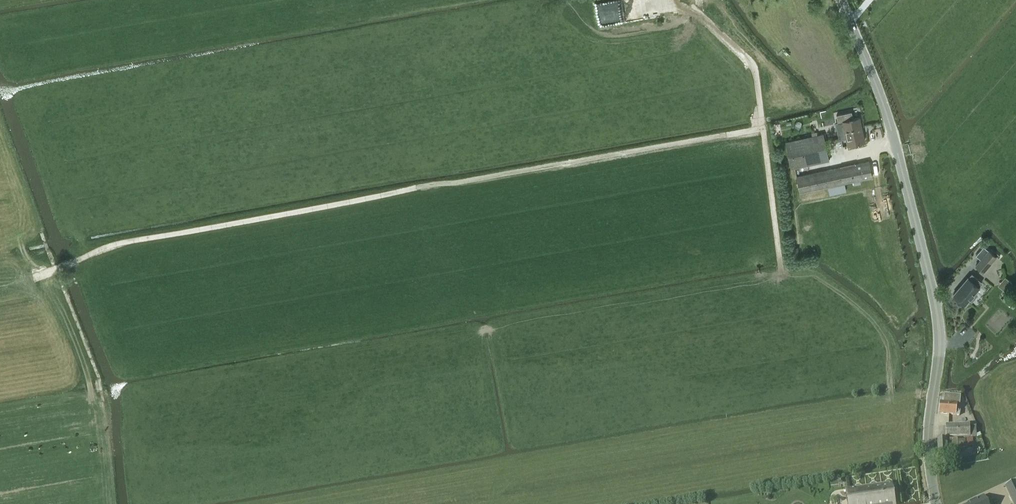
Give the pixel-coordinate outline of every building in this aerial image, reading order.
[(616,22),(612,1),(596,4),(600,25),(616,22)] [(859,117),(853,118),(851,111),(836,114),(838,122),(843,121),(848,144),(864,141),(859,117)] [(791,168),(829,160),(824,134),(812,136),(785,142),(791,168)] [(800,192),(872,177),(869,160),(797,176),(800,192)] [(984,272),(996,257),(989,250),(976,265),(984,272)] [(968,277),(953,294),(965,304),(969,299),(972,301),(978,294),(975,292),(980,287),(975,283),(979,279),(972,274),(969,277),(968,277)] [(941,402),(940,414),(956,415),(959,415),(960,412),(956,412),(957,404),(960,404),(961,396),(945,394),(944,402),(941,402)] [(970,424),(946,425),(946,437),(977,436),(976,426),(970,426),(970,424)] [(938,454),(947,453),(947,449),(958,449),(966,448),(966,447),(974,447),(973,438),(966,438),(966,440),(947,440),(938,440),(938,454)] [(1006,486),(1010,496),(1012,495),(1014,500),(1013,501),(1014,503),(1015,503),(1015,482),(1006,486)] [(892,483),(846,491),(848,503),(896,503),(892,483)]
